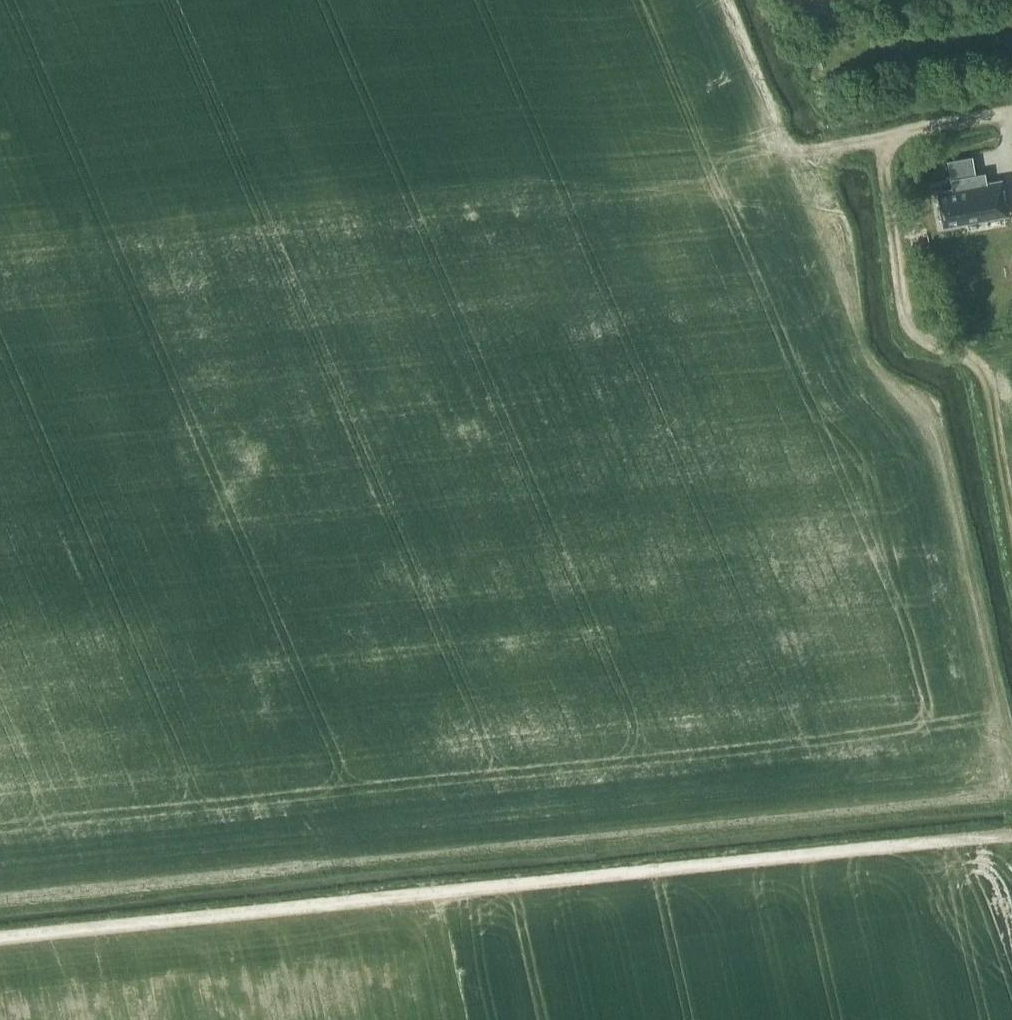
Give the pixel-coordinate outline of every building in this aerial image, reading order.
[(977,172),(950,176),(951,186),(978,181),(977,172)] [(943,224),(1006,214),(1001,178),(978,181),(951,186),(936,189),(943,224)]
